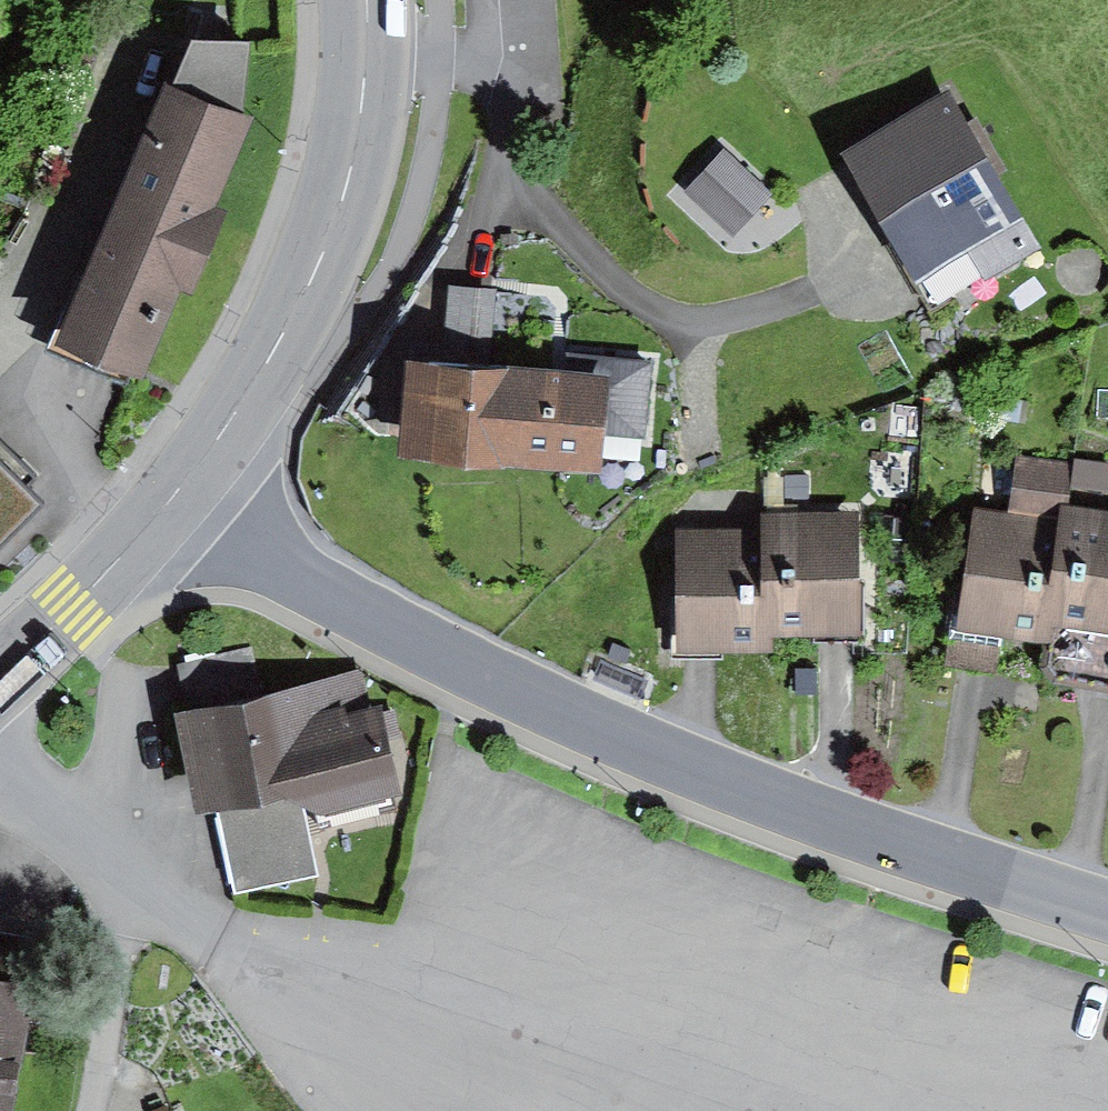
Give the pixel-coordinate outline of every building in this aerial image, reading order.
[(171,86),(241,115),(249,41),(191,41),(171,86)] [(171,86),(165,84),(55,344),(142,381),(179,292),(192,297),(227,213),(213,207),(250,119),(241,115),(171,86)] [(948,96),(845,156),(914,276),(1019,215),(997,178),(1008,172),(977,118),(965,124),(948,96)] [(727,155),(688,196),(735,240),(773,199),(727,155)] [(1019,215),(914,276),(935,311),(1040,251),(1019,215)] [(447,285),(442,364),(492,368),(498,288),(447,285)] [(442,364),(406,362),(400,455),(602,469),(605,434),(647,437),(653,359),(564,353),(563,373),(492,368),(442,364)] [(60,488),(0,430),(0,549),(60,488)] [(1065,461),(1014,456),(1008,504),(1060,510),(1065,461)] [(1076,458),(1071,489),(1107,494),(1107,487),(1107,463),(1076,458)] [(1063,505),(1061,519),(1046,631),(1107,639),(1107,511),(1063,505)] [(1046,631),(1061,519),(1019,513),(975,507),(957,633),(1044,645),(1046,631)] [(856,512),(761,513),(762,527),(763,640),(858,639),(857,602),(856,512)] [(763,640),(762,527),(719,527),(674,528),(675,655),(763,654),(763,640)] [(1046,631),(1044,645),(1042,663),(1055,679),(1107,686),(1107,639),(1046,631)] [(175,665),(186,710),(264,692),(253,646),(175,665)] [(601,659),(592,679),(636,699),(646,679),(601,659)] [(186,710),(174,713),(199,819),(217,815),(235,894),(319,875),(303,806),(326,815),(404,797),(382,701),(373,703),(365,669),(264,692),(186,710)] [(32,984),(0,979),(0,1110),(11,1110),(32,984)]
